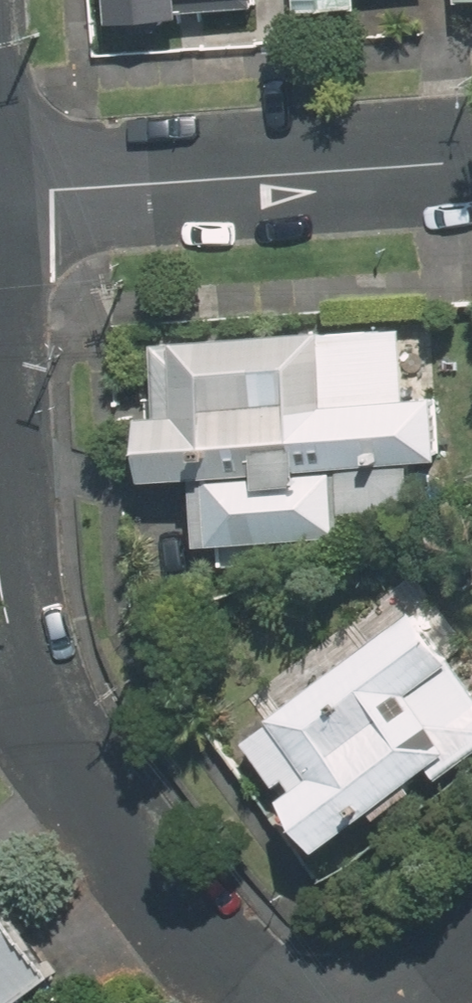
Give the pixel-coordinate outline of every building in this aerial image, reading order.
[(120,20),(197,18),(197,0),(120,0),(120,20)] [(308,13),(373,10),(373,0),(308,0),(308,13)] [(407,326),(159,339),(163,408),(151,409),(155,480),(214,477),(219,561),(320,556),(319,538),(364,536),(363,508),(430,505),(428,461),(463,459),(459,385),(410,388),(407,326)] [(410,575),(345,625),(369,656),(257,743),(344,855),(471,755),(471,654),(410,575)] [(59,973),(0,899),(0,1002),(21,1002),(59,973)]
